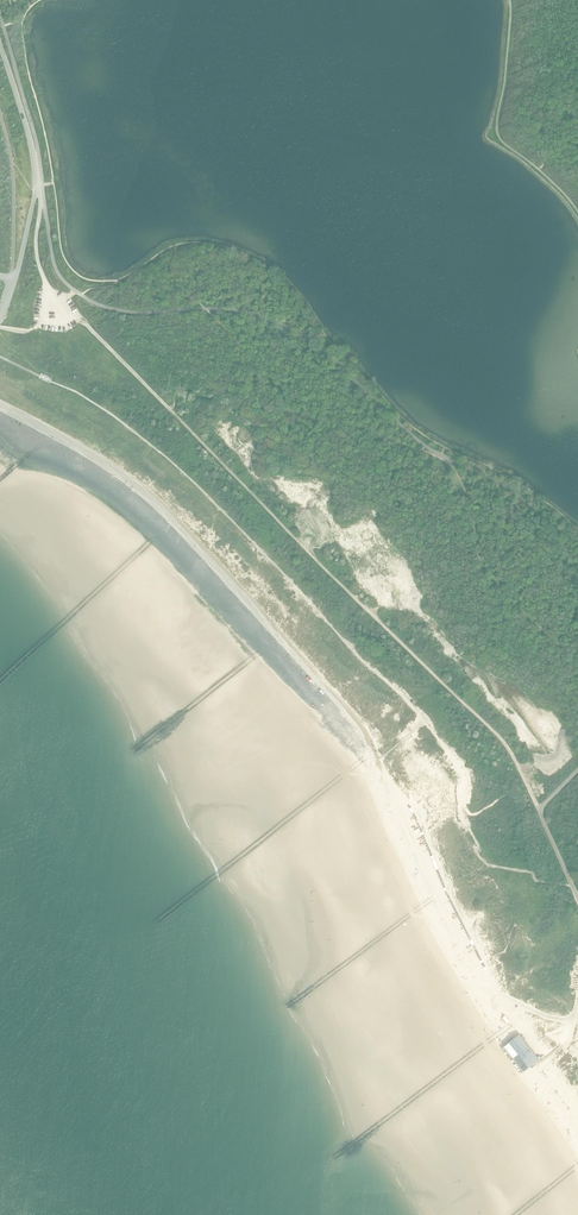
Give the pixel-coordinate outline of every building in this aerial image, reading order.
[(529,1067),(539,1059),(519,1034),(509,1042),(529,1067)]
